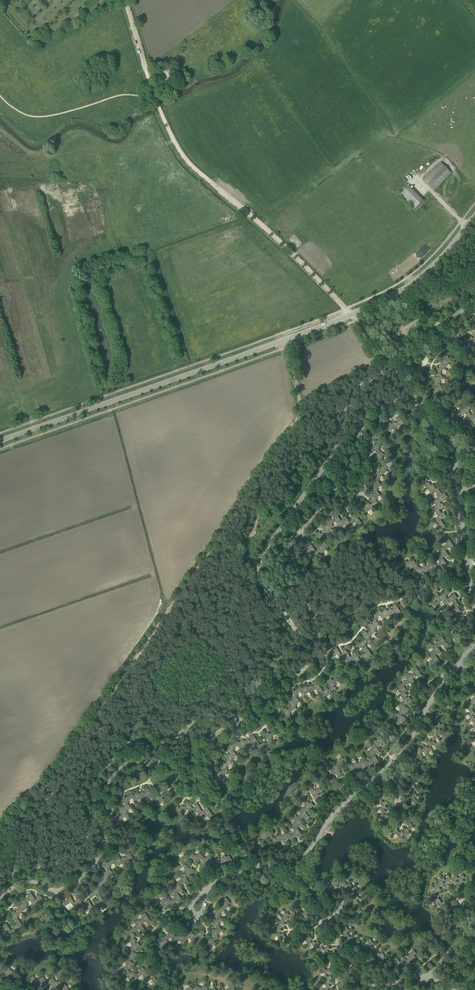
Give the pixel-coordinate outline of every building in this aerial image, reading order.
[(440,162),(423,180),(434,191),(451,173),(440,162)] [(423,201),(409,187),(406,189),(405,191),(400,195),(415,210),(423,201)] [(466,347),(472,343),(470,341),(473,339),(471,337),(468,340),(467,338),(462,341),(461,339),(459,341),(462,347),(465,345),(466,347)] [(439,366),(439,367),(442,366),(444,369),(452,364),(447,356),(440,361),(442,364),(439,366)] [(435,373),(437,377),(438,378),(441,376),(439,373),(445,370),(444,369),(442,366),(439,367),(438,368),(437,367),(433,370),(435,373)] [(432,379),(436,387),(437,388),(440,386),(438,383),(444,380),(441,376),(438,378),(437,377),(435,378),(434,377),(432,379)] [(437,388),(436,387),(434,388),(433,387),(431,389),(436,398),(439,396),(437,393),(443,389),(440,386),(437,388)] [(465,414),(468,418),(471,416),(468,411),(470,409),(468,406),(460,412),(461,413),(463,416),(465,414)] [(454,421),(463,416),(461,413),(458,415),(454,410),(451,412),(454,416),(452,417),(454,421)] [(395,422),(394,422),(395,424),(393,425),(394,428),(395,429),(399,426),(401,428),(405,426),(399,418),(396,420),(397,422),(396,423),(395,422)] [(395,424),(394,422),(391,424),(390,423),(385,426),(384,424),(381,426),(385,432),(388,430),(389,432),(394,428),(393,425),(395,424)] [(375,452),(378,456),(381,454),(378,449),(381,446),(379,443),(370,449),(373,453),(375,452)] [(384,463),(381,458),(384,456),(382,453),(381,454),(378,456),(373,459),(376,462),(378,461),(381,465),(382,464),(384,463)] [(376,473),(377,475),(380,473),(382,475),(387,472),(386,470),(388,469),(384,463),(382,464),(383,466),(378,469),(379,471),(376,473)] [(375,484),(373,485),(374,486),(379,483),(377,480),(383,476),(382,475),(380,473),(377,475),(376,476),(374,474),(370,476),(375,484)] [(425,488),(426,488),(429,486),(427,484),(426,482),(428,481),(425,477),(417,483),(419,485),(422,483),(425,488)] [(369,486),(374,493),(375,495),(378,492),(376,490),(381,487),(379,483),(374,486),(373,485),(372,484),(369,486)] [(433,495),(436,493),(439,491),(437,488),(436,489),(433,485),(431,486),(429,483),(427,484),(429,486),(426,488),(430,493),(432,492),(433,495)] [(439,498),(436,500),(440,505),(441,504),(439,502),(447,497),(444,493),(442,495),(439,491),(436,493),(439,498)] [(368,496),(373,503),(374,505),(377,503),(375,500),(381,496),(378,492),(375,495),(374,493),(372,495),(371,494),(368,496)] [(433,510),(435,513),(439,510),(444,507),(442,504),(441,504),(440,505),(436,500),(433,502),(436,508),(433,510)] [(374,505),(373,503),(370,505),(369,503),(364,506),(363,505),(360,507),(364,512),(366,510),(367,512),(373,508),(372,506),(374,505)] [(438,522),(441,520),(446,516),(443,513),(441,514),(439,510),(435,513),(438,518),(436,519),(438,522)] [(333,519),(329,521),(332,525),(337,521),(338,524),(341,522),(341,521),(336,514),(332,517),(333,519)] [(353,520),(349,522),(351,526),(356,523),(358,525),(361,524),(355,515),(351,517),(353,520)] [(343,520),(341,521),(341,522),(338,524),(341,528),(346,524),(348,528),(351,526),(349,522),(345,517),(343,519),(343,520)] [(441,520),(438,522),(440,525),(434,529),(437,532),(441,529),(442,531),(446,529),(441,520)] [(321,532),(322,533),(325,532),(326,534),(332,530),(331,529),(333,527),(332,525),(329,521),(327,523),(328,525),(323,528),(325,529),(321,532)] [(321,543),(322,545),(325,543),(322,539),(327,535),(326,534),(325,532),(322,533),(321,534),(319,532),(315,535),(321,544),(321,543)] [(447,544),(443,547),(445,551),(449,548),(450,550),(454,547),(448,539),(445,541),(447,544)] [(319,550),(315,552),(317,553),(319,552),(320,554),(326,550),(325,549),(327,547),(325,543),(322,545),(317,548),(319,550)] [(317,553),(315,552),(311,545),(307,547),(308,550),(304,552),(307,556),(311,553),(313,556),(317,553)] [(437,556),(439,560),(442,558),(443,558),(445,557),(446,558),(449,556),(445,551),(443,547),(440,549),(442,552),(437,556)] [(441,562),(437,565),(439,568),(442,566),(444,568),(448,566),(443,558),(442,558),(439,560),(441,562)] [(413,567),(415,569),(418,568),(413,560),(411,562),(410,561),(404,564),(406,567),(403,568),(405,570),(408,568),(409,570),(413,567)] [(431,563),(425,567),(427,569),(424,571),(425,572),(429,570),(430,572),(434,569),(436,571),(439,568),(437,565),(436,565),(434,563),(432,565),(431,563)] [(418,568),(415,569),(420,577),(424,574),(423,572),(424,571),(427,569),(425,567),(425,566),(419,569),(418,568)] [(433,594),(436,599),(439,597),(437,593),(439,591),(436,588),(428,593),(430,596),(433,594)] [(444,605),(448,603),(445,598),(446,597),(447,596),(445,593),(439,597),(436,599),(438,602),(441,600),(444,605)] [(451,601),(454,606),(457,604),(455,600),(457,598),(454,594),(447,599),(446,597),(445,598),(448,603),(451,601)] [(452,611),(455,617),(458,615),(459,617),(461,616),(459,613),(461,612),(457,607),(459,606),(457,604),(454,606),(452,608),(453,610),(452,611)] [(388,611),(390,615),(391,616),(396,613),(398,616),(401,613),(396,605),(392,607),(393,610),(392,611),(391,609),(388,611)] [(378,613),(380,616),(381,619),(384,617),(385,618),(390,615),(388,611),(387,611),(386,610),(382,613),(380,611),(378,613)] [(368,616),(373,623),(374,624),(377,622),(375,620),(380,616),(378,613),(374,615),(372,613),(368,616)] [(458,615),(455,617),(454,617),(458,623),(455,625),(457,627),(466,622),(463,617),(460,619),(459,617),(458,615)] [(367,626),(371,631),(373,634),(377,632),(375,629),(379,626),(377,622),(374,624),(373,623),(371,625),(370,624),(367,626)] [(362,634),(365,640),(367,643),(370,641),(368,638),(373,634),(371,631),(367,634),(366,632),(362,634)] [(440,641),(435,645),(438,648),(442,645),(443,647),(447,645),(441,636),(438,638),(440,641)] [(364,652),(365,651),(368,650),(364,645),(367,643),(365,640),(357,645),(360,649),(362,648),(364,652)] [(429,653),(432,656),(437,653),(438,654),(438,655),(441,653),(438,648),(435,645),(432,646),(435,650),(429,653)] [(337,655),(339,658),(342,656),(341,655),(336,647),(332,650),(334,652),(330,655),(332,658),(337,655)] [(346,658),(348,660),(354,657),(353,656),(351,657),(346,650),(343,652),(343,653),(341,655),(342,656),(339,658),(341,661),(346,658)] [(363,658),(360,660),(362,661),(363,660),(365,662),(370,659),(369,657),(371,656),(368,650),(365,651),(366,653),(362,656),(363,658)] [(354,657),(348,660),(350,664),(355,661),(356,663),(357,662),(358,664),(362,661),(360,660),(355,653),(352,655),(353,656),(354,657)] [(437,653),(432,656),(434,659),(429,663),(431,666),(435,663),(436,665),(440,663),(435,655),(438,654),(437,653)] [(415,672),(410,675),(413,679),(416,677),(418,678),(422,676),(416,667),(413,669),(415,672)] [(415,683),(412,679),(413,679),(410,675),(409,674),(406,676),(409,679),(403,683),(405,686),(406,686),(410,684),(411,686),(415,683)] [(327,681),(332,688),(333,690),(336,688),(333,685),(339,681),(336,678),(332,681),(331,679),(327,681)] [(314,686),(312,687),(309,689),(311,691),(312,692),(317,689),(318,691),(321,689),(316,681),(312,684),(314,686)] [(405,692),(407,691),(404,687),(405,686),(403,683),(398,687),(399,689),(398,690),(401,696),(404,694),(406,697),(407,696),(405,692)] [(298,689),(300,693),(302,695),(304,693),(306,695),(311,691),(309,689),(312,687),(311,686),(308,688),(306,686),(302,689),(301,687),(298,689)] [(323,691),(321,689),(318,691),(319,692),(323,697),(325,696),(326,698),(332,694),(331,692),(333,690),(332,688),(328,690),(327,688),(323,691)] [(294,700),(291,701),(292,702),(297,698),(295,696),(300,693),(298,689),(294,692),(293,690),(289,692),(294,700)] [(404,702),(401,704),(405,709),(406,708),(404,706),(412,701),(409,697),(407,698),(406,697),(404,694),(401,696),(400,696),(404,702)] [(288,702),(291,707),(294,711),(297,709),(294,706),(300,702),(297,698),(292,702),(291,701),(291,700),(288,702)] [(401,711),(399,713),(402,718),(403,718),(401,715),(409,710),(407,708),(406,708),(405,709),(401,704),(398,706),(401,711)] [(294,711),(291,707),(287,710),(286,708),(282,711),(288,719),(291,717),(289,714),(294,711)] [(402,718),(399,713),(395,716),(398,721),(395,723),(397,726),(406,720),(404,717),(403,718),(402,718)] [(263,735),(268,742),(269,744),(273,742),(270,738),(275,735),(273,732),(269,734),(267,732),(263,735)] [(250,740),(249,741),(246,742),(248,745),(248,746),(253,743),(255,745),(258,742),(253,735),(249,738),(250,740)] [(379,741),(374,744),(377,748),(381,745),(382,747),(386,744),(380,736),(377,738),(379,741)] [(235,743),(237,746),(238,749),(241,747),(242,749),(248,745),(246,742),(249,741),(248,739),(244,742),(243,740),(239,743),(237,741),(235,743)] [(259,745),(258,742),(255,745),(259,751),(261,750),(263,751),(269,747),(267,745),(269,744),(268,742),(265,744),(264,742),(259,745)] [(230,753),(228,755),(229,756),(233,752),(232,750),(237,746),(235,743),(231,746),(229,743),(225,746),(230,753)] [(368,753),(370,756),(373,754),(374,755),(377,754),(377,755),(380,753),(377,748),(374,744),(372,746),(374,749),(368,753)] [(224,756),(228,761),(230,765),(233,763),(231,760),(236,756),(233,752),(229,756),(228,755),(227,754),(224,756)] [(373,759),(368,762),(370,766),(374,763),(375,765),(379,763),(374,755),(373,754),(370,756),(373,759)] [(338,763),(335,765),(336,767),(339,765),(340,767),(345,763),(348,762),(345,758),(343,759),(342,758),(336,761),(338,763)] [(363,760),(357,764),(359,766),(356,768),(357,770),(360,767),(362,769),(366,766),(367,768),(370,766),(368,762),(366,760),(364,762),(363,760)] [(219,764),(222,770),(224,773),(227,771),(225,768),(230,765),(228,761),(224,764),(223,762),(219,764)] [(351,766),(348,762),(345,763),(352,774),(356,771),(354,769),(356,768),(359,766),(357,764),(356,763),(351,766)] [(336,767),(335,765),(332,767),(335,770),(329,774),(331,777),(336,774),(337,776),(341,774),(336,767)] [(224,773),(222,770),(214,776),(217,780),(219,778),(221,782),(225,780),(221,775),(224,773)] [(145,792),(143,793),(140,795),(142,798),(143,799),(147,796),(149,799),(150,799),(153,796),(147,788),(143,790),(145,792)] [(312,788),(309,790),(311,792),(315,799),(319,796),(318,794),(321,791),(319,788),(315,791),(312,788)] [(299,796),(303,802),(305,800),(304,799),(309,796),(308,794),(311,792),(309,790),(307,791),(306,789),(300,793),(301,795),(299,796)] [(132,794),(129,796),(132,799),(133,802),(135,800),(137,802),(142,798),(140,795),(143,793),(142,792),(139,794),(138,792),(133,795),(132,794)] [(154,798),(153,796),(150,799),(154,804),(156,802),(157,804),(163,800),(162,798),(164,796),(163,794),(160,797),(158,795),(154,798)] [(120,799),(125,806),(126,808),(129,806),(126,803),(132,799),(129,796),(125,798),(124,796),(120,799)] [(306,807),(303,809),(305,812),(314,806),(311,802),(309,804),(306,800),(305,800),(303,802),(306,807)] [(189,810),(190,812),(195,808),(195,807),(192,809),(187,801),(183,804),(185,806),(183,807),(181,809),(182,812),(183,813),(188,810),(188,811),(189,810)] [(198,812),(199,814),(205,810),(204,810),(202,811),(197,804),(194,806),(195,807),(195,808),(190,812),(192,815),(198,812)] [(119,809),(123,814),(125,817),(127,816),(125,813),(131,809),(129,806),(126,808),(125,806),(123,808),(122,807),(119,809)] [(177,815),(182,812),(181,809),(183,807),(182,806),(179,808),(178,806),(173,809),(172,808),(169,809),(173,815),(176,814),(177,815)] [(205,810),(199,814),(202,818),(207,815),(209,818),(212,816),(206,807),(203,809),(204,810),(205,810)] [(302,814),(297,817),(299,820),(303,818),(305,820),(309,817),(305,812),(303,809),(300,811),(302,814)] [(125,817),(123,814),(119,816),(117,814),(113,817),(117,823),(125,817)] [(291,826),(294,829),(299,826),(299,827),(300,828),(303,826),(299,820),(297,817),(294,819),(296,822),(291,826)] [(295,832),(290,835),(293,839),(297,836),(298,838),(302,836),(297,828),(299,827),(299,826),(294,829),(295,832)] [(260,837),(258,838),(259,840),(262,838),(264,839),(268,836),(269,838),(272,836),(268,831),(266,832),(265,830),(259,834),(260,837)] [(285,833),(280,837),(281,839),(279,841),(280,842),(283,840),(284,842),(289,839),(290,840),(293,839),(290,835),(289,833),(286,834),(285,833)] [(274,839),(272,836),(269,838),(274,847),(278,844),(277,842),(279,841),(281,839),(280,837),(279,836),(274,839)] [(264,847),(259,840),(258,838),(255,840),(257,843),(252,847),(254,850),(259,847),(260,849),(264,847)] [(126,858),(125,859),(122,860),(124,863),(124,864),(130,860),(132,863),(135,861),(129,853),(125,855),(126,858)] [(192,853),(189,855),(190,857),(195,864),(198,862),(198,861),(197,860),(202,857),(200,853),(194,857),(192,853)] [(179,862),(183,867),(185,866),(184,864),(189,861),(187,859),(190,857),(189,855),(187,857),(186,855),(180,859),(181,860),(179,862)] [(204,859),(202,857),(197,860),(198,861),(200,860),(205,867),(208,865),(207,864),(206,863),(211,859),(209,856),(204,859)] [(225,856),(219,860),(221,862),(218,864),(219,865),(223,863),(224,865),(228,862),(229,863),(232,861),(228,856),(226,857),(225,856)] [(114,859),(111,861),(113,864),(115,867),(117,865),(118,867),(124,863),(122,860),(125,859),(124,857),(120,859),(119,857),(115,861),(114,859)] [(213,862),(211,859),(206,863),(207,864),(209,862),(214,869),(218,867),(217,865),(218,864),(221,862),(219,860),(219,859),(213,862)] [(107,871),(104,873),(105,874),(110,870),(108,868),(113,864),(111,861),(107,863),(106,861),(102,864),(107,871)] [(186,872),(183,874),(185,877),(193,872),(191,868),(189,869),(186,865),(185,866),(183,867),(186,872)] [(104,879),(103,879),(106,883),(109,880),(107,877),(112,874),(110,870),(105,874),(104,873),(103,872),(101,874),(104,879)] [(182,879),(177,883),(179,886),(183,883),(185,885),(189,883),(185,877),(183,874),(180,876),(182,879)] [(98,888),(100,891),(103,889),(101,886),(106,883),(103,879),(100,882),(99,879),(95,882),(98,888)] [(339,888),(337,886),(338,885),(339,885),(341,888),(341,887),(339,883),(337,880),(331,884),(333,887),(336,890),(339,888)] [(171,891),(174,895),(179,891),(180,892),(180,893),(183,891),(179,886),(177,883),(174,885),(176,888),(171,891)] [(98,900),(98,899),(101,898),(97,893),(100,891),(98,888),(90,893),(93,897),(95,896),(98,900)] [(175,897),(170,901),(173,904),(177,901),(178,904),(182,901),(177,894),(180,892),(179,891),(174,895),(175,897)] [(28,897),(24,900),(26,904),(31,900),(33,903),(38,899),(38,898),(35,900),(30,892),(26,895),(28,897)] [(37,897),(38,898),(38,899),(33,903),(35,907),(41,903),(43,906),(46,904),(40,895),(37,897)] [(70,903),(72,906),(77,902),(77,901),(74,903),(69,895),(65,898),(67,900),(63,903),(65,906),(70,903)] [(79,906),(81,909),(87,905),(86,904),(84,905),(79,898),(76,900),(77,901),(77,902),(72,906),(74,909),(79,906)] [(96,906),(93,908),(94,910),(98,908),(99,909),(105,905),(101,898),(98,899),(99,901),(95,904),(96,906)] [(173,904),(170,901),(169,898),(167,900),(165,898),(159,902),(161,905),(159,906),(160,908),(163,906),(164,907),(169,904),(170,906),(173,904)] [(217,908),(219,910),(221,908),(223,911),(228,907),(227,905),(230,904),(226,898),(223,900),(224,901),(220,904),(221,906),(217,908)] [(16,911),(17,912),(19,910),(21,913),(27,909),(25,907),(27,906),(26,904),(24,900),(21,902),(22,903),(18,906),(19,908),(16,911)] [(87,905),(81,909),(84,912),(89,909),(91,912),(94,910),(93,908),(88,901),(85,903),(86,904),(87,905)] [(217,919),(214,920),(215,921),(220,918),(218,915),(223,912),(223,911),(221,908),(219,910),(217,911),(216,909),(212,911),(217,919)] [(10,914),(16,922),(18,920),(16,917),(22,914),(21,913),(19,910),(17,912),(15,913),(14,911),(10,914)] [(144,918),(138,921),(141,925),(145,922),(146,924),(150,922),(144,913),(141,915),(144,918)] [(216,928),(213,930),(214,931),(219,928),(217,925),(222,921),(220,918),(215,921),(214,920),(214,919),(211,921),(216,928)] [(10,931),(12,932),(13,935),(21,929),(20,928),(22,926),(18,920),(16,922),(17,924),(12,927),(14,928),(10,931)] [(137,925),(132,929),(134,932),(138,929),(140,932),(143,929),(141,925),(138,921),(138,920),(135,922),(137,925)] [(10,931),(6,924),(2,926),(3,928),(0,931),(0,932),(2,935),(6,932),(9,934),(12,932),(10,931)] [(210,931),(214,938),(215,940),(218,938),(216,935),(222,931),(219,928),(214,931),(213,930),(213,929),(210,931)] [(126,936),(130,942),(133,940),(134,943),(136,942),(134,938),(135,937),(132,933),(134,932),(132,929),(126,933),(128,935),(126,936)] [(168,934),(164,937),(166,940),(171,937),(173,940),(178,936),(178,935),(175,937),(170,930),(166,932),(168,934)] [(187,935),(184,938),(186,941),(190,938),(192,941),(195,938),(194,936),(190,930),(186,933),(187,935)] [(202,930),(194,936),(195,938),(198,937),(202,942),(205,940),(202,936),(205,934),(202,930)] [(177,934),(178,935),(178,936),(173,940),(175,943),(181,940),(183,943),(186,941),(184,938),(180,932),(177,934)] [(279,940),(281,938),(284,936),(282,933),(280,935),(279,933),(278,932),(275,934),(279,940)] [(166,940),(164,937),(161,939),(162,940),(158,944),(159,945),(156,948),(157,949),(159,948),(161,950),(167,946),(166,944),(168,943),(166,941),(166,940)] [(206,941),(205,940),(202,942),(206,947),(208,946),(209,948),(215,944),(213,941),(215,940),(214,938),(211,940),(210,938),(206,941)] [(132,947),(130,949),(133,955),(134,954),(133,951),(140,947),(137,943),(135,944),(134,943),(133,940),(130,942),(129,942),(132,947)] [(130,957),(127,959),(131,964),(132,964),(130,961),(137,956),(135,953),(134,954),(133,955),(130,949),(126,952),(130,957)] [(124,969),(126,972),(128,970),(135,966),(133,963),(132,964),(131,964),(127,959),(124,961),(127,966),(124,969)] [(0,971),(0,974),(4,972),(7,977),(8,976),(11,979),(12,978),(11,975),(13,974),(9,968),(7,969),(6,967),(0,971)] [(143,975),(145,978),(148,976),(142,967),(138,970),(140,972),(136,974),(138,978),(143,975)] [(132,982),(138,978),(136,974),(135,975),(136,976),(135,977),(132,972),(130,973),(128,970),(126,972),(127,974),(125,975),(129,981),(131,980),(132,982)] [(148,976),(145,978),(147,981),(150,979),(153,984),(157,982),(154,978),(157,976),(154,972),(148,976)] [(33,988),(40,983),(38,980),(36,981),(33,976),(30,978),(32,982),(30,984),(33,988)] [(43,989),(50,984),(48,981),(46,982),(43,977),(38,980),(40,983),(42,985),(41,986),(43,989)] [(53,989),(59,985),(61,984),(59,981),(56,983),(52,978),(48,981),(50,984),(52,986),(51,987),(53,989)]
